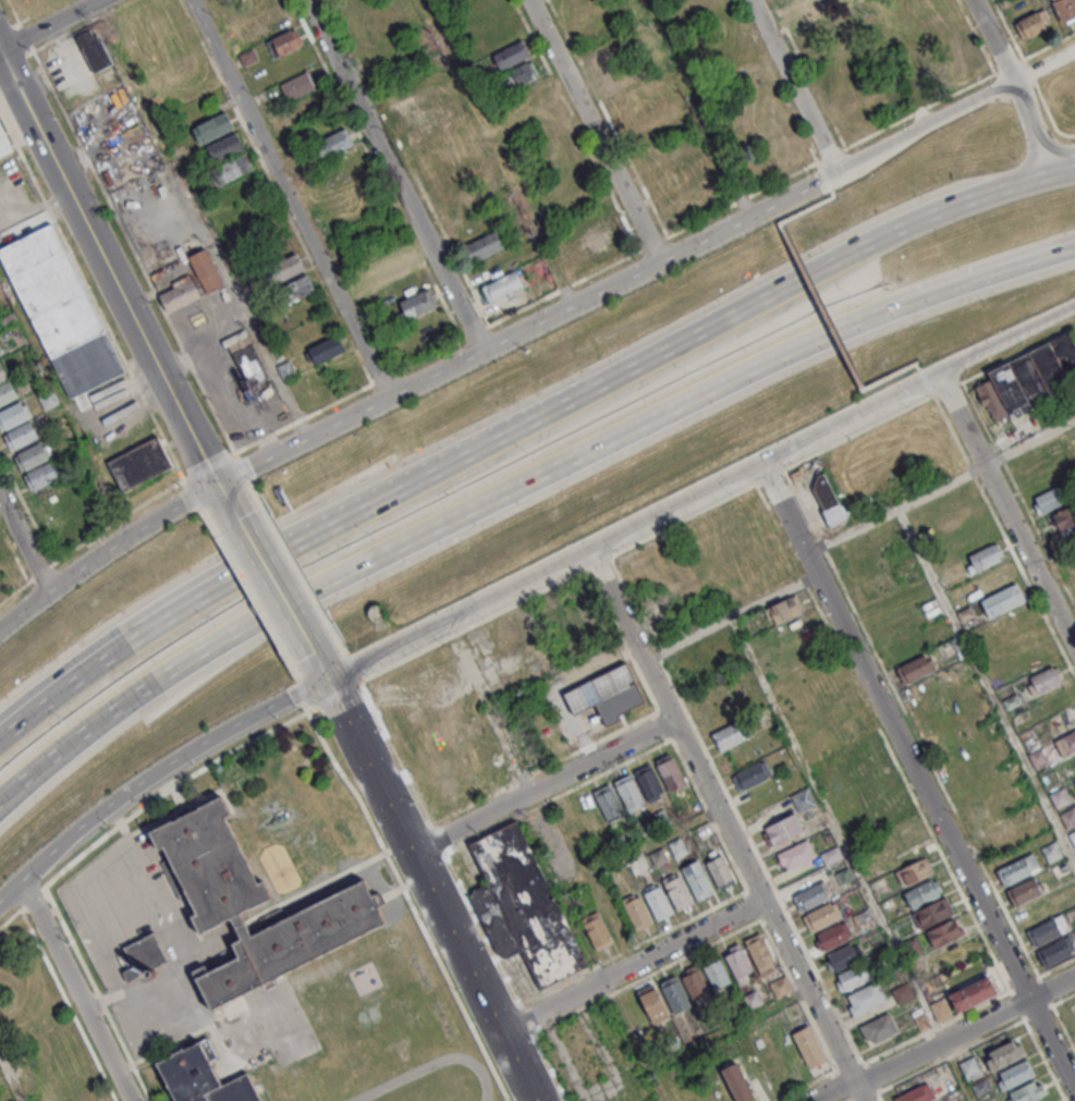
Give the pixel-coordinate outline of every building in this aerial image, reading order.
[(1061,24),(1074,18),(1074,0),(1051,0),(1061,24)] [(1015,21),(1023,39),(1053,26),(1045,8),(1015,21)] [(94,73),(113,63),(93,26),(75,36),(94,73)] [(303,44),(295,28),(268,41),(276,57),(303,44)] [(501,70),(531,56),(523,40),(493,53),(501,70)] [(507,69),(510,86),(537,81),(534,64),(507,69)] [(316,87),(308,70),(280,85),(289,101),(316,87)] [(192,128),(200,144),(234,127),(226,111),(192,128)] [(15,150),(0,158),(0,119),(15,150)] [(354,145),(345,127),(313,142),(322,161),(354,145)] [(207,147),(216,163),(244,148),(235,132),(207,147)] [(254,168),(245,152),(217,167),(225,183),(254,168)] [(56,222),(0,247),(0,248),(65,399),(121,375),(56,222)] [(504,247),(495,230),(463,246),(472,263),(504,247)] [(223,288),(208,250),(189,257),(204,295),(223,288)] [(305,269),(296,252),(267,267),(276,284),(305,269)] [(523,285),(515,269),(481,287),(490,303),(523,285)] [(315,291),(308,274),(282,286),(289,303),(315,291)] [(166,312),(200,300),(193,280),(159,293),(166,312)] [(398,303),(406,320),(437,306),(429,288),(398,303)] [(317,364),(346,349),(338,333),(308,348),(317,364)] [(1052,402),(1068,395),(1063,384),(1074,379),(1074,343),(1072,334),(985,367),(990,380),(977,386),(992,425),(1052,401),(1052,402)] [(233,354),(249,386),(266,377),(251,346),(233,354)] [(12,379),(0,384),(0,362),(2,360),(12,379)] [(21,397),(0,408),(0,386),(12,380),(21,397)] [(3,431),(0,425),(0,415),(0,413),(23,402),(32,419),(9,431),(8,430),(3,431)] [(11,451),(39,437),(31,420),(3,434),(11,451)] [(106,461),(122,492),(173,467),(158,436),(106,461)] [(20,454),(44,442),(52,461),(29,472),(28,470),(24,473),(16,457),(21,456),(20,454)] [(29,473),(53,461),(62,479),(38,491),(38,489),(34,491),(26,477),(30,475),(29,473)] [(816,475),(814,488),(824,509),(821,510),(829,526),(832,526),(845,518),(823,474),(816,475)] [(1040,514),(1069,501),(1061,485),(1032,498),(1040,514)] [(1059,532),(1074,525),(1074,511),(1072,505),(1052,515),(1059,532)] [(971,573),(1005,557),(998,542),(964,558),(971,573)] [(974,581),(983,596),(1014,577),(1005,562),(974,581)] [(981,600),(989,617),(1025,600),(1017,582),(981,600)] [(935,669),(926,653),(898,668),(906,685),(935,669)] [(644,705),(627,664),(563,691),(573,715),(596,705),(604,722),(644,705)] [(1062,682),(1055,665),(1024,679),(1032,695),(1062,682)] [(731,700),(703,714),(711,731),(739,717),(731,700)] [(747,738),(737,721),(711,736),(721,753),(747,738)] [(1063,758),(1074,752),(1074,730),(1054,741),(1063,758)] [(655,761),(670,792),(687,783),(671,752),(655,761)] [(732,775),(740,792),(773,777),(765,760),(732,775)] [(633,772),(651,803),(667,794),(650,763),(633,772)] [(614,781),(628,813),(645,805),(631,773),(614,781)] [(593,794),(575,800),(586,832),(624,818),(612,784),(592,791),(593,794)] [(1051,794),(1056,807),(1071,800),(1065,787),(1051,794)] [(812,803),(805,791),(793,798),(800,810),(812,803)] [(387,929),(367,882),(249,932),(240,912),(265,901),(222,799),(149,830),(158,851),(166,848),(194,914),(192,915),(199,933),(232,919),(240,939),(233,943),(239,957),(208,971),(206,966),(194,971),(208,1004),(387,929)] [(1074,825),(1074,806),(1060,813),(1067,829),(1074,825)] [(770,846),(805,834),(799,816),(764,827),(770,846)] [(585,969),(524,819),(470,841),(487,885),(471,891),(498,960),(523,950),(538,988),(585,969)] [(785,872),(815,858),(807,841),(777,855),(785,872)] [(704,859),(719,890),(735,882),(720,851),(704,859)] [(896,871),(926,856),(933,872),(905,886),(896,871)] [(995,870),(1025,856),(1033,872),(1003,886),(995,870)] [(682,868),(697,901),(714,892),(698,860),(682,868)] [(677,911),(693,904),(680,875),(664,883),(677,911)] [(1005,891),(1035,877),(1042,893),(1013,907),(1005,891)] [(904,892),(932,878),(941,894),(912,908),(904,892)] [(590,884),(596,896),(606,891),(600,879),(590,884)] [(830,898),(821,881),(792,897),(801,913),(830,898)] [(658,922),(674,914),(659,886),(643,894),(658,922)] [(653,924),(640,894),(623,901),(636,931),(653,924)] [(918,910),(948,896),(955,912),(926,927),(918,910)] [(838,919),(831,903),(804,916),(812,932),(838,919)] [(632,932),(619,904),(602,912),(616,940),(632,932)] [(581,920),(597,952),(613,944),(598,912),(581,920)] [(1036,948),(1071,928),(1062,912),(1027,931),(1036,948)] [(927,932),(956,917),(965,933),(936,947),(927,932)] [(822,952),(849,938),(841,923),(814,937),(822,952)] [(123,971),(127,981),(168,962),(154,932),(123,947),(132,967),(123,971)] [(744,941),(759,970),(776,961),(761,932),(744,941)] [(1070,935),(1036,951),(1044,968),(1074,953),(1074,945),(1070,935)] [(832,973),(863,956),(855,941),(824,957),(832,973)] [(722,952),(738,982),(754,973),(738,943),(722,952)] [(713,990),(731,984),(721,958),(703,965),(713,990)] [(693,1001),(710,992),(696,965),(679,974),(693,1001)] [(835,974),(839,990),(869,983),(865,967),(835,974)] [(660,982),(674,1014),(691,1006),(676,975),(660,982)] [(792,990),(784,976),(770,985),(778,998),(792,990)] [(956,1014),(1001,995),(993,976),(948,995),(956,1014)] [(670,1017),(655,983),(638,990),(652,1024),(670,1017)] [(846,997),(852,1016),(884,1006),(878,987),(846,997)] [(932,1007),(940,1022),(949,1017),(941,1002),(932,1007)] [(888,1012),(859,1029),(870,1049),(899,1032),(888,1012)] [(827,1061),(812,1025),(793,1033),(808,1069),(827,1061)] [(1026,1055),(1018,1038),(983,1054),(991,1071),(1026,1055)] [(175,1100),(260,1100),(248,1073),(221,1085),(211,1062),(218,1059),(209,1039),(158,1061),(175,1100)] [(1035,1078),(1030,1061),(996,1071),(1001,1088),(1035,1078)] [(736,1100),(747,1100),(754,1098),(743,1070),(726,1077),(736,1100)] [(1007,1100),(1032,1100),(1046,1094),(1038,1078),(1004,1096),(1007,1100)] [(724,1084),(709,1092),(714,1100),(733,1100),(724,1084)] [(927,1085),(894,1099),(895,1100),(934,1100),(927,1085)] [(94,1090),(71,1100),(100,1100),(94,1090)] [(705,1090),(688,1098),(690,1100),(710,1100),(705,1090)]
